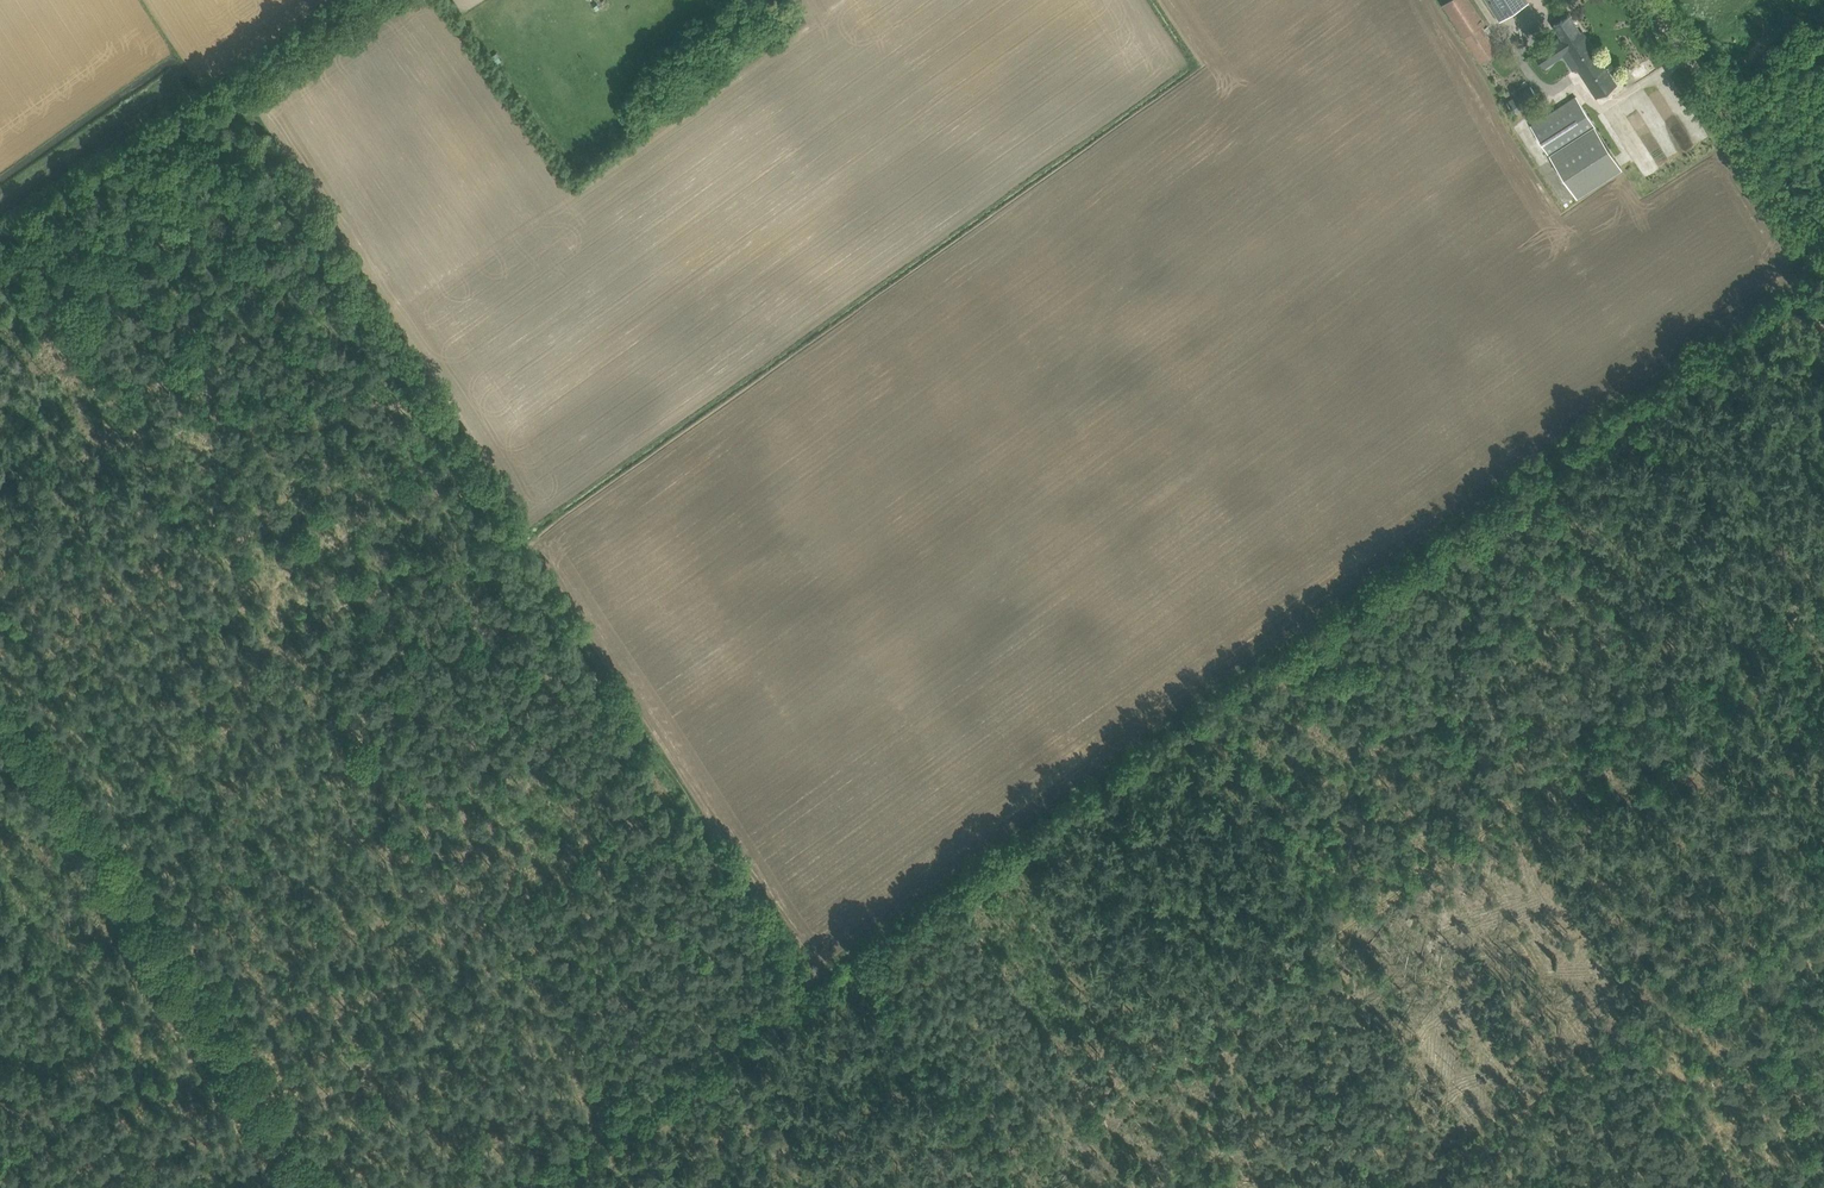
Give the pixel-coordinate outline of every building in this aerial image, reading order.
[(1480,63),(1499,51),(1483,26),(1486,24),(1470,0),(1448,0),(1441,4),(1480,63)] [(1500,21),(1528,3),(1526,0),(1487,0),(1500,21)] [(1596,98),(1607,91),(1617,84),(1583,31),(1581,32),(1569,15),(1553,25),(1561,36),(1528,58),(1537,72),(1570,51),(1571,52),(1562,58),(1571,72),(1577,68),(1596,98)] [(1660,48),(1648,32),(1631,45),(1643,61),(1660,48)] [(1530,85),(1511,99),(1518,109),(1538,96),(1530,85)] [(1552,159),(1597,130),(1576,97),(1531,126),(1552,159)]
